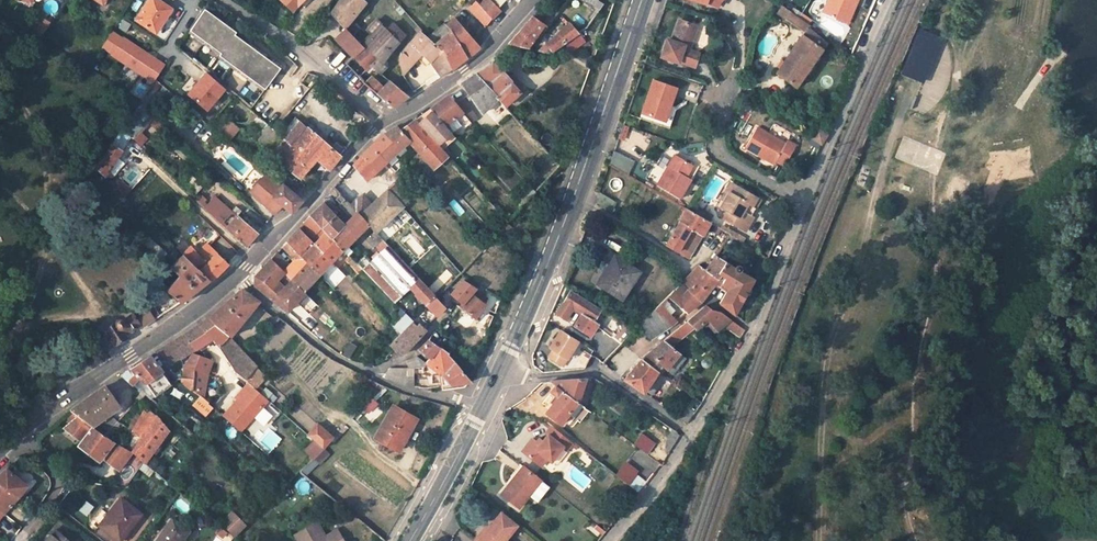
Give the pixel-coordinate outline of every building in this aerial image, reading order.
[(153,30),(165,13),(167,15),(172,7),(162,0),(149,0),(137,19),(153,30)] [(293,9),(301,0),(284,0),(293,9)] [(364,0),(338,0),(336,3),(329,12),(348,23),(365,1),(364,0)] [(479,3),(476,0),(475,0),(469,8),(486,26),(492,18),(479,3)] [(492,18),(500,8),(499,7),(490,0),(482,0),(479,3),(492,18)] [(594,4),(591,9),(595,13),(602,2),(599,0),(588,0),(594,4)] [(843,20),(852,2),(855,3),(856,0),(827,0),(822,12),(843,20)] [(847,22),(855,3),(852,2),(843,20),(847,22)] [(539,5),(532,15),(542,24),(544,26),(553,16),(539,5)] [(789,9),(784,19),(802,32),(774,72),(795,86),(825,41),(806,25),(807,22),(796,14),(789,9)] [(267,87),(283,64),(204,10),(188,33),(267,87)] [(542,24),(532,15),(513,36),(509,41),(506,42),(508,43),(525,48),(542,24)] [(441,37),(434,43),(451,67),(480,46),(475,40),(455,17),(446,24),(444,22),(435,29),(441,37)] [(687,50),(692,36),(688,34),(693,23),(679,17),(671,39),(666,37),(660,54),(678,60),(678,58),(694,63),(697,53),(687,50)] [(373,34),(382,25),(377,19),(369,29),(373,34)] [(373,34),(364,44),(377,57),(371,64),(381,72),(385,66),(382,63),(388,52),(405,34),(392,22),(386,28),(382,25),(373,34)] [(546,42),(551,52),(565,43),(565,41),(577,33),(571,22),(557,30),(546,42)] [(688,34),(692,36),(697,24),(693,23),(688,34)] [(336,36),(354,54),(363,43),(345,27),(336,36)] [(427,57),(436,70),(440,76),(451,67),(434,43),(421,30),(399,60),(402,73),(421,52),(427,57)] [(153,83),(165,63),(116,33),(108,46),(114,49),(110,56),(153,83)] [(919,65),(928,48),(914,41),(906,58),(919,65)] [(366,69),(371,64),(377,57),(364,44),(363,43),(354,54),(353,55),(366,69)] [(492,62),(475,73),(497,98),(504,105),(519,91),(492,62)] [(206,111),(227,88),(206,70),(185,93),(206,111)] [(428,85),(440,76),(436,70),(423,82),(424,83),(428,85)] [(481,112),(497,98),(475,73),(462,82),(463,84),(481,112)] [(392,105),(408,94),(389,79),(383,85),(371,76),(366,81),(364,83),(392,105)] [(650,76),(638,110),(659,116),(665,101),(667,102),(674,84),(650,76)] [(348,112),(355,105),(335,88),(330,95),(348,112)] [(430,108),(431,108),(444,124),(452,117),(459,125),(465,120),(459,113),(462,110),(455,102),(448,95),(430,108)] [(462,96),(455,102),(462,110),(459,113),(465,120),(468,124),(472,121),(478,115),(462,96)] [(500,101),(479,120),(488,130),(509,111),(500,101)] [(659,116),(638,110),(636,115),(667,125),(674,104),(667,102),(665,101),(659,116)] [(127,133),(135,139),(153,118),(139,106),(130,117),(136,122),(127,133)] [(450,130),(444,124),(431,108),(417,120),(437,142),(450,130)] [(300,176),(308,167),(280,143),(284,138),(281,134),(269,124),(257,115),(251,123),(260,131),(254,137),(278,157),(300,176)] [(298,116),(281,134),(284,138),(280,143),(308,167),(318,156),(330,166),(340,153),(298,116)] [(227,117),(217,130),(231,140),(240,127),(227,117)] [(451,132),(459,125),(452,117),(444,124),(450,130),(451,132)] [(415,118),(400,129),(409,139),(414,145),(433,167),(447,153),(442,147),(437,142),(417,120),(415,118)] [(375,150),(385,161),(409,139),(400,129),(396,124),(378,137),(383,142),(375,150)] [(774,161),(776,159),(784,163),(796,143),(787,138),(785,141),(756,124),(745,144),(774,161)] [(811,136),(821,141),(825,132),(816,127),(811,136)] [(122,129),(96,168),(105,176),(130,137),(122,129)] [(437,142),(442,147),(455,135),(451,132),(450,130),(437,142)] [(383,142),(378,137),(374,140),(354,163),(355,169),(357,167),(367,179),(372,174),(383,163),(385,161),(375,150),(383,142)] [(634,159),(613,150),(608,164),(627,174),(634,159)] [(678,196),(688,179),(683,176),(686,172),(692,162),(673,152),(656,183),(678,196)] [(399,159),(391,166),(395,170),(403,163),(399,159)] [(385,190),(394,182),(397,179),(383,163),(372,174),(385,190)] [(245,199),(255,187),(243,177),(233,187),(245,199)] [(356,211),(359,214),(370,203),(362,194),(359,196),(341,178),(334,186),(339,193),(344,197),(356,211)] [(291,180),(285,186),(301,200),(306,195),(305,194),(291,180)] [(118,189),(125,196),(130,189),(124,182),(118,189)] [(370,203),(359,214),(366,223),(373,230),(386,219),(397,208),(408,198),(394,182),(385,190),(370,203)] [(292,210),(301,200),(285,186),(283,183),(274,196),(284,204),(292,210)] [(730,184),(721,200),(724,202),(729,193),(731,195),(735,187),(730,184)] [(753,217),(750,215),(742,211),(746,204),(750,206),(754,198),(735,187),(731,195),(729,193),(724,202),(720,207),(728,212),(734,215),(730,222),(745,231),(753,217)] [(598,192),(595,202),(610,210),(615,202),(598,192)] [(227,227),(237,215),(215,196),(204,207),(227,227)] [(356,211),(344,197),(340,202),(343,209),(350,215),(356,211)] [(742,211),(750,215),(754,210),(759,201),(754,198),(750,206),(746,204),(742,211)] [(343,247),(366,223),(359,214),(356,211),(350,215),(343,223),(323,203),(321,202),(310,214),(323,226),(326,231),(343,247)] [(687,257),(695,245),(685,239),(691,229),(701,235),(708,223),(708,222),(699,217),(695,214),(685,208),(666,244),(687,257)] [(702,210),(699,217),(708,222),(711,216),(702,210)] [(734,215),(728,212),(724,219),(730,222),(734,215)] [(149,219),(152,222),(157,215),(155,213),(149,219)] [(304,221),(316,234),(323,226),(310,214),(304,221)] [(257,232),(237,215),(227,227),(245,244),(257,232)] [(373,230),(381,238),(387,233),(385,230),(391,224),(386,219),(373,230)] [(298,238),(306,245),(311,239),(299,226),(286,241),(290,245),(298,238)] [(320,238),(326,231),(323,226),(316,234),(320,238)] [(717,234),(720,229),(715,226),(712,231),(717,234)] [(695,245),(701,235),(691,229),(685,239),(695,245)] [(315,243),(331,260),(343,247),(326,231),(320,238),(315,243)] [(161,257),(166,252),(149,238),(144,243),(161,257)] [(290,245),(299,253),(302,249),(306,245),(298,238),(290,245)] [(412,317),(410,321),(414,324),(418,321),(426,327),(442,309),(439,305),(434,301),(427,308),(424,305),(420,309),(404,293),(411,286),(425,301),(433,292),(381,238),(376,244),(381,249),(371,259),(366,254),(357,261),(362,266),(407,312),(412,317)] [(270,258),(303,289),(304,287),(319,273),(302,256),(299,253),(290,245),(286,241),(281,246),(293,258),(288,263),(277,251),(270,258)] [(191,245),(183,253),(209,279),(211,281),(228,263),(217,252),(207,242),(197,252),(191,245)] [(302,256),(319,273),(331,260),(315,243),(306,252),(302,256)] [(209,279),(183,253),(170,266),(180,274),(167,287),(182,303),(209,279)] [(355,267),(358,263),(349,253),(345,257),(355,267)] [(611,267),(601,284),(622,298),(639,270),(615,255),(608,266),(611,267)] [(688,289),(701,300),(716,282),(721,273),(718,270),(725,261),(716,256),(706,268),(697,264),(681,281),(689,288),(688,289)] [(304,291),(303,289),(270,258),(255,275),(255,285),(271,299),(272,297),(286,309),(304,291)] [(721,273),(716,282),(728,288),(719,302),(733,313),(753,278),(739,270),(741,266),(740,264),(736,265),(735,267),(725,261),(718,270),(721,273)] [(473,318),(485,304),(472,293),(476,289),(463,281),(453,294),(463,302),(459,307),(473,318)] [(654,309),(670,324),(701,300),(688,289),(686,290),(678,284),(654,309)] [(208,316),(230,335),(259,300),(241,288),(211,314),(208,316)] [(303,289),(304,291),(317,303),(320,300),(312,291),(303,289)] [(590,334),(597,322),(596,321),(599,315),(596,313),(598,308),(570,291),(564,302),(573,308),(583,313),(575,326),(590,334)] [(434,301),(438,296),(433,292),(425,301),(426,302),(424,305),(427,308),(434,301)] [(434,301),(439,305),(443,301),(438,296),(434,301)] [(573,308),(564,302),(557,314),(566,320),(573,308)] [(706,304),(687,321),(693,326),(696,328),(707,319),(717,329),(725,324),(740,334),(744,327),(724,315),(717,311),(711,309),(706,304)] [(93,341),(102,354),(110,348),(111,343),(139,324),(141,325),(143,326),(161,316),(154,305),(149,309),(147,308),(136,316),(134,313),(125,320),(122,318),(117,320),(117,323),(98,336),(99,338),(93,341)] [(670,324),(654,309),(637,326),(651,338),(670,324)] [(401,330),(410,321),(412,317),(407,312),(396,325),(401,330)] [(212,337),(217,344),(230,335),(208,316),(202,320),(196,326),(192,327),(156,351),(167,364),(180,356),(181,358),(212,337)] [(630,330),(620,324),(621,324),(610,318),(605,328),(625,339),(630,330)] [(389,343),(394,349),(397,352),(399,354),(404,350),(410,346),(426,327),(418,321),(414,324),(410,321),(401,330),(400,332),(389,343)] [(676,329),(641,357),(657,369),(661,364),(666,369),(679,351),(671,346),(693,326),(687,321),(676,329)] [(563,365),(578,340),(561,330),(550,347),(554,350),(549,357),(563,365)] [(255,364),(230,335),(217,344),(236,369),(241,374),(244,377),(255,364)] [(418,347),(429,356),(439,346),(428,339),(418,347)] [(424,361),(441,374),(455,362),(448,354),(449,352),(439,346),(429,356),(424,361)] [(200,394),(202,396),(204,388),(212,358),(194,351),(186,365),(189,371),(190,375),(191,380),(192,384),(192,388),(200,394)] [(578,364),(585,367),(592,354),(585,351),(578,364)] [(679,351),(666,369),(673,373),(686,356),(679,351)] [(150,355),(133,366),(121,374),(132,382),(139,374),(156,395),(170,382),(150,355)] [(419,366),(424,361),(416,356),(402,362),(406,368),(419,366)] [(656,371),(657,369),(641,357),(624,379),(642,391),(644,389),(651,394),(664,376),(656,371)] [(467,376),(455,362),(441,374),(449,384),(470,380),(467,376)] [(255,364),(244,377),(249,381),(255,387),(266,375),(255,364)] [(180,379),(192,388),(192,384),(191,380),(190,375),(189,371),(178,376),(180,379)] [(551,382),(555,385),(577,402),(578,399),(585,381),(586,378),(551,382)] [(241,430),(267,398),(266,397),(260,391),(255,387),(249,381),(243,388),(245,389),(238,398),(224,415),(241,430)] [(585,381),(578,399),(586,401),(593,383),(585,381)] [(260,391),(266,397),(271,391),(264,385),(260,391)] [(577,402),(555,385),(548,394),(554,400),(547,411),(560,423),(577,402)] [(80,404),(71,410),(91,426),(119,405),(104,386),(80,404)] [(204,388),(202,396),(214,406),(220,399),(204,388)] [(236,396),(238,398),(245,389),(243,388),(236,396)] [(172,391),(171,397),(182,400),(184,393),(172,391)] [(207,415),(214,406),(202,396),(200,394),(193,404),(207,415)] [(368,413),(379,404),(373,398),(363,407),(368,413)] [(141,439),(131,449),(144,460),(169,429),(147,406),(132,432),(141,439)] [(376,437),(399,450),(417,419),(395,406),(376,437)] [(118,467),(131,449),(118,442),(110,439),(105,437),(103,434),(91,426),(71,410),(66,415),(72,420),(66,426),(82,439),(80,443),(100,459),(103,455),(118,467)] [(99,426),(104,430),(114,420),(109,416),(99,426)] [(117,419),(103,434),(105,437),(110,439),(124,426),(117,419)] [(321,447),(333,435),(317,422),(307,433),(321,447)] [(269,453),(281,440),(262,424),(250,437),(269,453)] [(548,432),(543,439),(539,443),(537,440),(533,436),(522,451),(542,467),(548,459),(551,461),(563,445),(567,447),(573,440),(552,424),(546,431),(548,432)] [(183,435),(188,429),(185,426),(180,432),(183,435)] [(645,453),(653,443),(640,433),(632,444),(645,453)] [(308,474),(318,464),(313,459),(303,470),(308,474)] [(127,482),(135,471),(127,465),(119,477),(127,482)] [(521,465),(500,493),(518,507),(528,494),(540,480),(521,465)] [(628,482),(635,472),(624,465),(616,474),(628,482)] [(0,475),(0,510),(3,512),(28,485),(6,469),(0,475)] [(629,485),(638,492),(647,482),(639,474),(629,485)] [(549,486),(540,480),(528,494),(537,501),(549,486)] [(86,499),(79,509),(87,515),(94,505),(86,499)] [(121,540),(122,540),(140,515),(120,500),(100,526),(121,540)] [(232,509),(220,523),(235,537),(247,523),(232,509)] [(479,540),(504,540),(517,526),(501,513),(479,540)] [(188,531),(172,521),(158,540),(181,540),(188,531)] [(596,525),(592,533),(601,538),(605,530),(596,525)] [(222,540),(229,540),(233,536),(220,526),(213,535),(222,540)] [(296,540),(345,540),(338,532),(327,540),(317,526),(310,531),(310,536),(307,537),(303,536),(296,540)] [(52,529),(44,540),(68,540),(52,529)]
